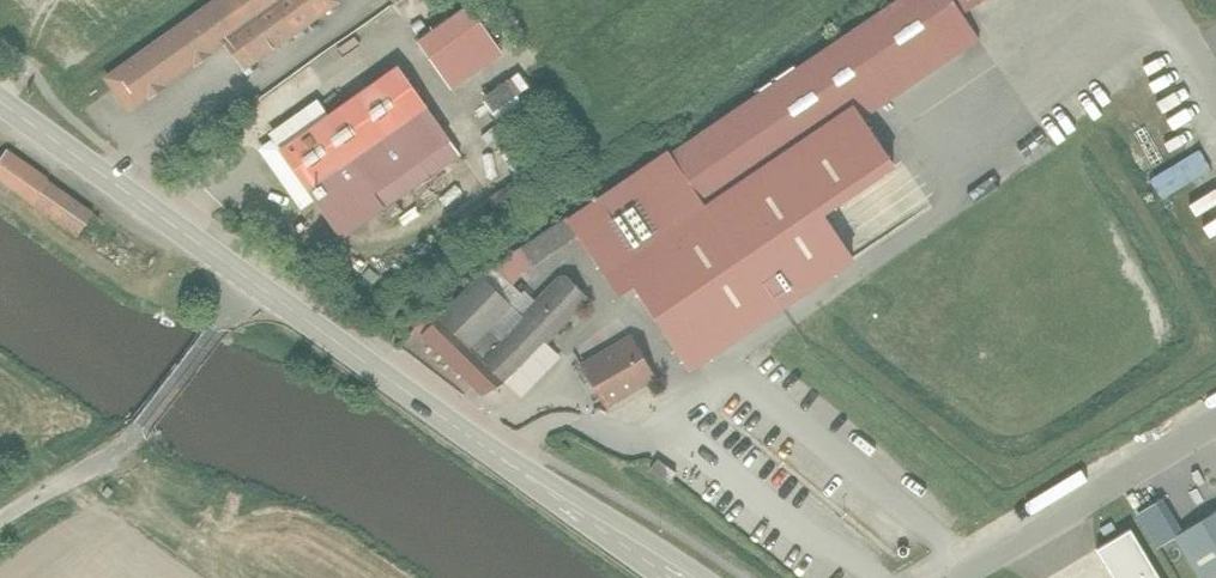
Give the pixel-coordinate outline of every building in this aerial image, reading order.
[(103,100),(201,32),(220,59),(305,0),(183,0),(82,71),(103,100)] [(481,50),(447,0),(396,35),(430,85),(481,50)] [(668,362),(909,204),(844,105),(955,32),(941,11),(958,0),(870,0),(654,142),(650,145),(546,213),(598,292),(615,281),(668,362)] [(306,109),(295,93),(246,128),(256,142),(255,143),(319,234),(441,149),(378,58),(306,109)] [(111,269),(140,255),(0,152),(0,189),(111,269)] [(1198,175),(1165,194),(1172,205),(1205,187),(1198,175)] [(1215,212),(1215,199),(1191,218),(1197,226),(1215,212)] [(1201,236),(1211,247),(1206,252),(1214,261),(1197,277),(1208,288),(1215,281),(1215,222),(1201,236)] [(491,297),(465,272),(425,314),(419,308),(397,330),(464,394),(474,385),(482,376),(484,378),(568,290),(544,268),(503,312),(489,299),(491,297)] [(611,329),(557,357),(581,403),(635,374),(611,329)] [(1154,529),(1182,577),(1214,577),(1215,577),(1215,518),(1206,500),(1154,529)] [(1111,520),(1073,542),(1095,577),(1146,577),(1111,520)]
